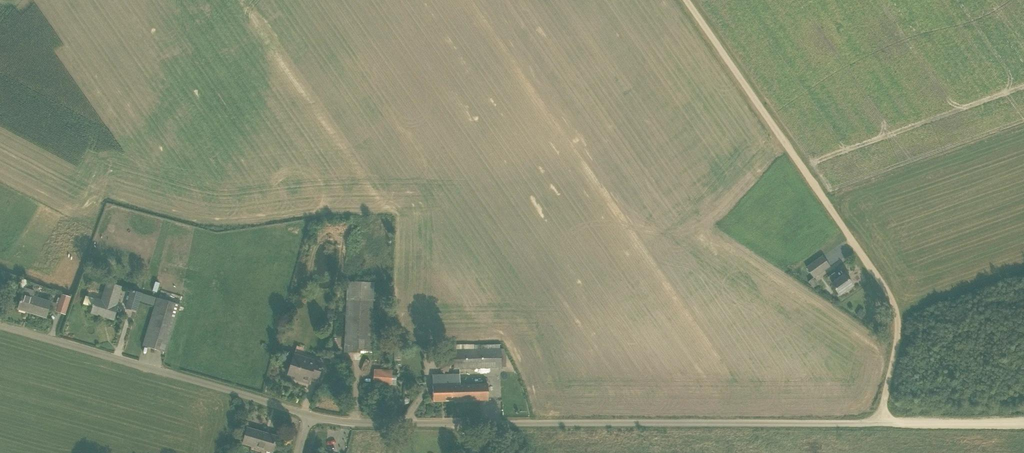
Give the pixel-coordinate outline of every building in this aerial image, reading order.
[(814,277),(814,278),(831,266),(823,256),(803,271),(809,280),(814,277)] [(10,275),(2,272),(0,276),(0,280),(7,282),(10,275)] [(835,272),(829,277),(833,283),(841,295),(854,286),(846,274),(839,279),(835,272)] [(102,301),(96,299),(91,313),(113,319),(117,305),(116,305),(121,287),(107,283),(102,301)] [(71,297),(62,294),(58,304),(33,297),(34,292),(24,289),(18,309),(45,317),(48,309),(56,311),(65,314),(71,297)] [(136,311),(142,293),(131,290),(126,308),(136,311)] [(371,353),(374,292),(348,291),(344,352),(371,353)] [(157,298),(143,346),(166,352),(180,304),(157,298)] [(857,316),(863,319),(867,313),(862,309),(857,316)] [(500,349),(474,350),(475,368),(501,367),(500,349)] [(454,368),(475,368),(474,350),(454,350),(454,368)] [(317,381),(322,363),(294,354),(288,374),(302,378),(301,381),(309,383),(310,379),(317,381)] [(393,370),(374,368),(373,384),(392,386),(393,370)] [(460,374),(432,375),(433,401),(452,401),(452,385),(460,385),(460,374)] [(488,400),(488,384),(460,385),(452,385),(452,401),(488,400)] [(247,428),(243,443),(272,452),(277,437),(247,428)]
